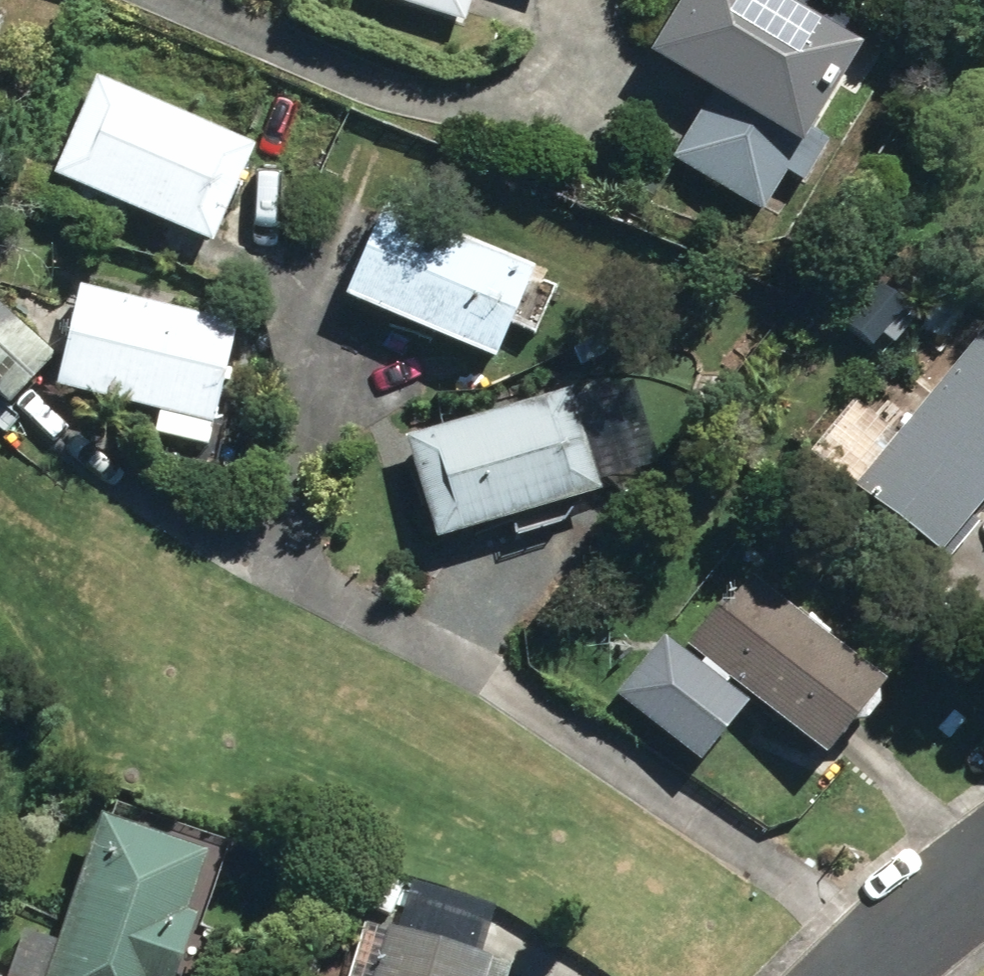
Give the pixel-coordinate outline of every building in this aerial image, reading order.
[(354,0),(453,31),(463,0),(354,0)] [(753,222),(776,182),(793,191),(817,149),(800,138),(846,60),(746,0),(676,0),(635,67),(700,107),(664,168),(753,222)] [(41,187),(200,253),(242,152),(83,86),(41,187)] [(331,309),(481,374),(523,277),(374,212),(331,309)] [(141,445),(197,456),(224,332),(64,296),(41,399),(146,423),(141,445)] [(7,403),(47,359),(0,316),(0,396),(7,403)] [(925,566),(983,497),(983,340),(979,336),(843,497),(925,566)] [(392,446),(422,553),(589,506),(560,399),(392,446)] [(677,655),(809,770),(872,697),(744,587),(711,623),(707,620),(677,655)] [(183,927),(175,925),(193,867),(85,833),(39,975),(168,975),(183,927)] [(336,902),(383,922),(397,890),(350,870),(336,902)] [(375,943),(365,975),(482,975),(375,943)]
